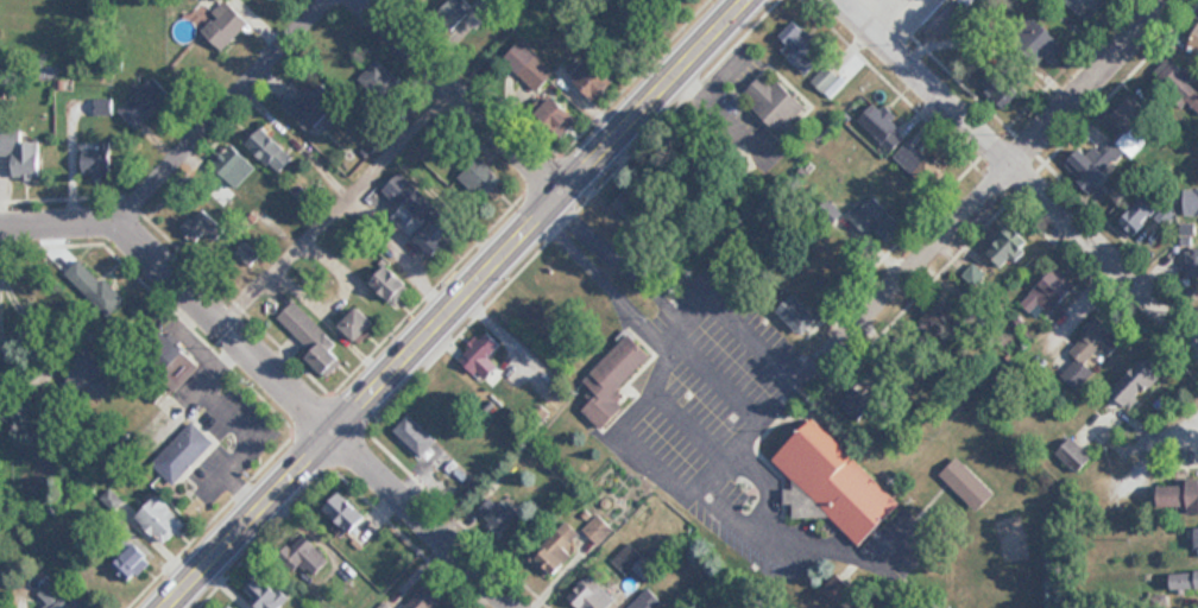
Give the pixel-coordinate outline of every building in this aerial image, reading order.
[(474,15),(460,0),(453,0),(435,16),(452,34),(474,15)] [(513,5),(508,0),(481,0),(477,4),(496,22),(513,5)] [(1090,22),(1109,1),(1108,0),(1067,0),(1090,22)] [(249,23),(226,1),(200,27),(222,50),(249,23)] [(812,70),(817,63),(809,57),(821,42),(794,21),(777,42),(812,70)] [(1026,40),(1051,65),(1068,48),(1042,23),(1026,40)] [(555,74),(521,40),(504,58),(537,91),(555,74)] [(1195,77),(1176,58),(1158,75),(1197,116),(1197,91),(1190,83),(1195,77)] [(574,77),(597,100),(616,82),(593,59),(574,77)] [(361,82),(381,96),(396,75),(376,60),(361,82)] [(978,85),(1005,110),(1026,87),(999,63),(978,85)] [(840,78),(829,66),(813,80),(824,92),(840,78)] [(136,129),(171,95),(153,76),(118,111),(136,129)] [(772,84),(763,77),(748,92),(756,100),(751,105),(782,133),(807,106),(777,79),(772,84)] [(310,132),(341,101),(320,81),(304,97),(293,87),(279,101),(310,132)] [(1154,115),(1137,95),(1114,115),(1131,135),(1154,115)] [(536,116),(559,138),(578,118),(555,96),(536,116)] [(860,120),(891,152),(910,133),(878,101),(860,120)] [(280,174),(295,158),(264,127),(248,142),(280,174)] [(20,142),(20,129),(0,130),(0,155),(13,155),(13,178),(40,177),(40,142),(20,142)] [(899,157),(925,183),(941,167),(915,141),(899,157)] [(82,175),(111,175),(111,144),(82,144),(82,175)] [(249,161),(233,144),(213,164),(229,181),(249,161)] [(1107,156),(1093,148),(1090,153),(1079,146),(1065,169),(1098,190),(1110,171),(1101,166),(1107,156)] [(504,180),(482,157),(460,178),(482,201),(504,180)] [(435,257),(461,231),(401,171),(384,187),(425,228),(416,238),(435,257)] [(1186,189),(1186,216),(1197,216),(1197,189),(1186,189)] [(852,213),(886,247),(907,227),(872,192),(852,213)] [(1126,239),(1151,232),(1146,217),(1157,214),(1153,200),(1118,210),(1126,239)] [(195,247),(220,227),(205,209),(181,228),(195,247)] [(1030,238),(1009,224),(989,254),(1010,268),(1030,238)] [(248,266),(259,255),(245,243),(235,254),(248,266)] [(1184,249),(1184,277),(1197,277),(1197,249),(1184,249)] [(107,317),(122,301),(79,258),(63,274),(107,317)] [(372,282),(395,305),(411,288),(389,266),(372,282)] [(1073,291),(1053,271),(1022,304),(1032,313),(1041,304),(1051,314),(1073,291)] [(803,336),(819,320),(794,295),(778,311),(803,336)] [(277,316),(312,351),(307,357),(326,376),(346,357),(292,302),(277,316)] [(341,325),(358,342),(376,323),(360,306),(341,325)] [(1065,374),(1078,387),(1094,372),(1085,364),(1102,348),(1109,357),(1123,344),(1097,317),(1080,333),(1084,337),(1070,351),(1079,361),(1065,374)] [(472,372),(501,348),(487,331),(458,355),(472,372)] [(584,381),(596,392),(581,408),(603,430),(631,401),(620,391),(654,356),(630,333),(584,381)] [(109,358),(82,347),(67,386),(102,399),(108,383),(100,380),(109,358)] [(1113,390),(1131,408),(1165,374),(1147,356),(1113,390)] [(888,398),(867,377),(841,403),(862,424),(888,398)] [(393,430),(420,459),(437,443),(410,414),(393,430)] [(812,524),(825,511),(861,547),(902,506),(815,419),(774,461),(796,483),(784,496),(812,524)] [(192,422),(153,461),(174,482),(214,443),(192,422)] [(1079,474),(1094,458),(1073,437),(1057,453),(1079,474)] [(996,494),(959,457),(942,473),(980,511),(996,494)] [(1197,515),(1197,484),(1159,484),(1159,508),(1179,508),(1179,515),(1197,515)] [(367,517),(341,491),(325,507),(351,533),(367,517)] [(187,522),(159,494),(137,517),(165,545),(187,522)] [(501,535),(507,530),(519,543),(532,530),(499,494),(480,512),(501,535)] [(570,546),(580,535),(566,521),(530,559),(551,579),(576,552),(570,546)] [(313,578),(331,563),(306,535),(288,550),(313,578)] [(113,567),(129,583),(152,559),(136,543),(113,567)] [(263,607),(281,607),(289,599),(257,570),(241,587),(263,607)] [(1171,591),(1197,590),(1197,572),(1170,573),(1171,591)] [(590,576),(568,599),(578,607),(612,607),(617,603),(590,576)] [(84,606),(75,598),(69,604),(49,584),(38,594),(48,604),(44,607),(82,607),(84,606)] [(443,600),(427,584),(403,607),(436,607),(443,600)] [(664,601),(647,587),(629,607),(658,607),(664,601)]
